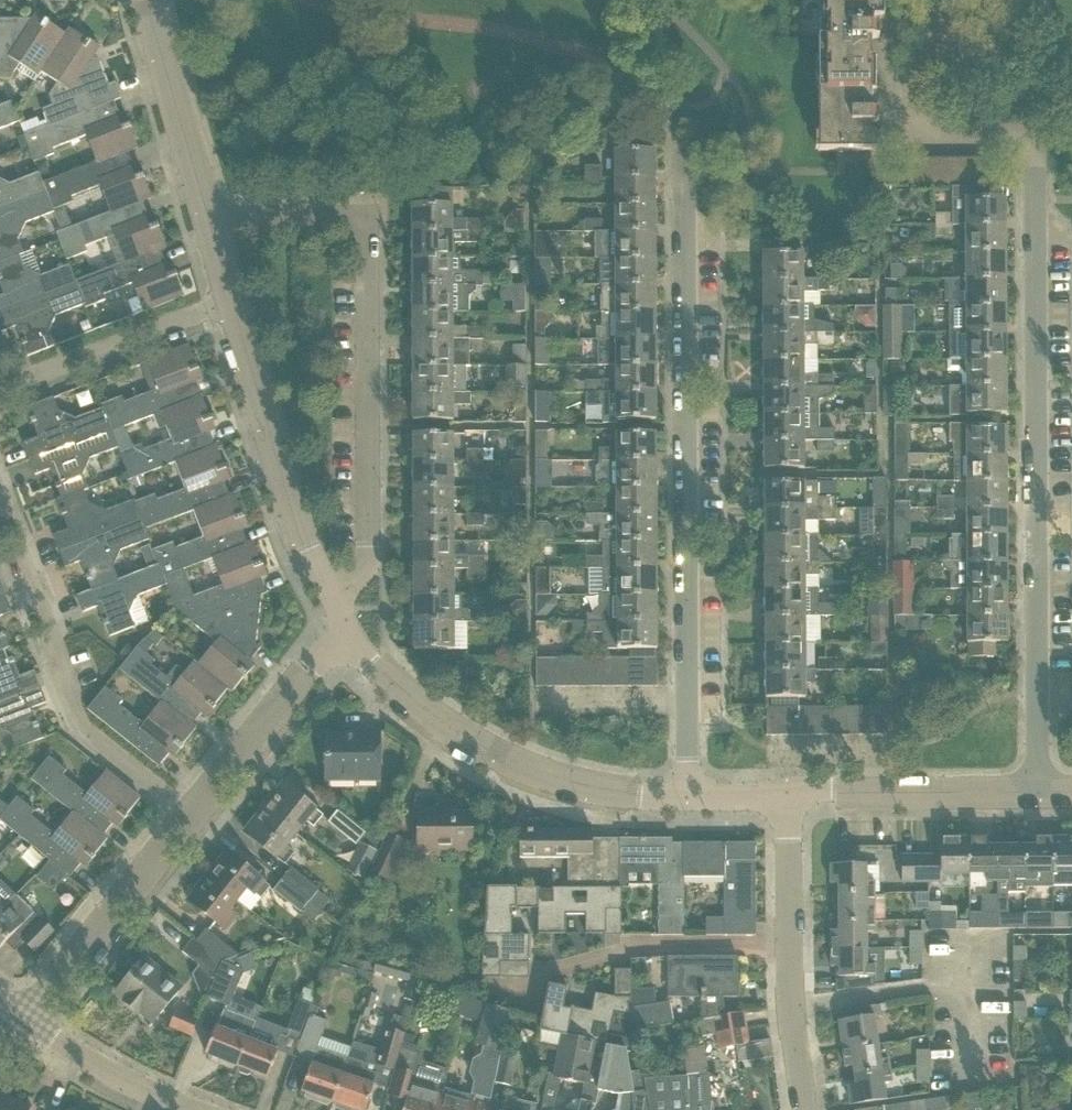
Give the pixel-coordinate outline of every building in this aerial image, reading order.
[(818,39),(819,39),(819,75),(871,75),(875,75),(875,60),(876,60),(876,58),(871,58),(871,39),(879,39),(879,30),(875,26),(874,26),(874,18),(884,18),(884,0),(823,0),(823,18),(829,18),(830,37),(818,37),(818,39)] [(11,78),(16,70),(33,81),(38,75),(39,76),(42,71),(41,71),(66,34),(65,33),(49,22),(49,21),(46,19),(42,24),(33,18),(0,19),(0,78),(11,78)] [(69,28),(65,33),(66,34),(41,71),(42,71),(57,82),(49,95),(52,104),(42,109),(48,125),(109,102),(104,88),(109,86),(96,52),(87,46),(91,41),(87,38),(86,39),(69,28)] [(818,148),(818,150),(836,150),(876,150),(876,148),(875,148),(875,134),(876,134),(876,132),(874,132),(874,124),(876,124),(879,121),(879,111),(871,111),(871,92),(876,92),(876,90),(875,90),(875,75),(871,75),(819,75),(819,148),(818,148)] [(48,125),(23,134),(24,137),(27,145),(34,163),(54,155),(52,148),(86,135),(96,162),(97,163),(128,151),(138,147),(130,128),(131,127),(130,123),(124,125),(114,100),(109,102),(48,125)] [(20,121),(12,101),(0,106),(0,129),(20,121)] [(23,134),(16,137),(20,147),(27,145),(24,137),(23,134)] [(655,177),(655,149),(614,149),(615,177),(655,177)] [(96,162),(43,183),(42,183),(46,193),(52,210),(54,209),(55,212),(54,212),(61,231),(72,227),(63,205),(74,202),(72,196),(100,185),(110,212),(142,200),(142,201),(151,198),(144,178),(145,177),(143,173),(137,176),(128,151),(97,163),(96,162)] [(935,186),(934,157),(921,157),(921,186),(935,186)] [(948,186),(948,157),(934,157),(935,186),(948,186)] [(962,157),(948,157),(948,186),(962,186),(962,157)] [(975,186),(975,157),(962,157),(962,186),(975,186)] [(989,157),(975,157),(975,186),(989,186),(989,157)] [(584,177),(602,177),(601,166),(584,166),(584,177)] [(46,193),(42,183),(43,183),(39,172),(10,183),(0,179),(0,210),(46,193)] [(602,177),(584,177),(585,189),(602,188),(602,177)] [(655,204),(655,177),(615,177),(615,204),(655,204)] [(952,213),(936,213),(936,225),(952,225),(965,225),(1005,224),(1005,197),(975,198),(975,186),(962,186),(948,186),(952,197),(952,213)] [(420,188),(420,204),(412,204),(412,231),(477,231),(483,231),(482,219),(452,219),(452,188),(420,188)] [(46,193),(0,210),(0,262),(19,255),(20,256),(24,254),(18,240),(26,223),(54,212),(55,212),(54,209),(52,210),(46,193)] [(72,227),(61,231),(56,233),(67,260),(87,252),(85,247),(114,236),(118,248),(112,250),(117,264),(124,262),(160,248),(161,249),(165,247),(158,227),(159,227),(158,223),(151,225),(142,201),(142,200),(110,212),(72,227)] [(655,230),(655,204),(615,204),(615,231),(655,230)] [(525,229),(524,210),(515,210),(504,221),(505,230),(525,229)] [(585,231),(602,231),(601,219),(585,219),(585,231)] [(1005,251),(1005,224),(965,225),(966,251),(1005,251)] [(952,225),(936,225),(935,237),(952,237),(952,225)] [(615,231),(602,231),(595,231),(595,258),(615,257),(655,257),(655,230),(615,231)] [(483,231),(477,231),(412,231),(412,258),(452,258),(452,242),(483,242),(483,231)] [(535,258),(551,258),(550,232),(534,232),(535,258)] [(514,247),(508,253),(508,258),(525,257),(525,246),(514,247)] [(117,264),(76,280),(75,281),(77,284),(84,303),(83,303),(85,308),(105,300),(103,294),(132,283),(138,297),(128,301),(133,315),(184,295),(176,276),(178,275),(176,271),(170,273),(161,249),(160,248),(124,262),(117,264)] [(1005,278),(1005,251),(966,251),(966,278),(1005,278)] [(803,279),(803,252),(763,252),(763,279),(803,279)] [(4,294),(0,296),(0,314),(77,284),(75,281),(76,280),(70,265),(42,276),(25,269),(20,256),(19,255),(0,262),(0,284),(4,294)] [(655,257),(615,257),(615,284),(655,284),(655,257)] [(452,258),(412,258),(413,285),(475,285),(482,285),(482,276),(482,274),(467,274),(467,271),(463,271),(461,269),(461,258),(452,258)] [(551,285),(551,258),(535,258),(535,285),(551,285)] [(891,265),(890,279),(906,279),(906,269),(901,265),(891,265)] [(817,279),(833,279),(833,268),(817,268),(817,279)] [(1005,278),(966,278),(966,305),(1006,305),(1005,278)] [(817,279),(803,279),(763,279),(763,306),(803,306),(803,292),(817,292),(817,290),(833,290),(833,279),(817,279)] [(77,284),(0,314),(0,329),(1,332),(16,326),(27,356),(54,346),(48,331),(56,314),(83,303),(84,303),(77,284)] [(655,284),(615,284),(602,284),(602,311),(655,311),(655,284)] [(475,285),(413,285),(413,312),(452,312),(468,311),(469,295),(470,295),(475,290),(475,285)] [(525,285),(513,285),(513,301),(525,301),(525,285)] [(897,289),(885,289),(885,306),(897,306),(897,289)] [(534,311),(545,311),(544,293),(534,293),(534,311)] [(966,305),(949,305),(949,332),(966,332),(1006,332),(1006,305),(966,305)] [(814,306),(803,306),(763,306),(764,333),(834,333),(834,325),(814,320),(814,306)] [(876,306),(854,306),(855,317),(865,327),(876,327),(876,306)] [(897,306),(885,306),(883,306),(883,333),(903,332),(903,306),(899,306),(897,306)] [(914,306),(903,306),(903,332),(914,332),(914,306)] [(534,311),(534,338),(545,338),(545,328),(549,324),(548,311),(545,311),(534,311)] [(655,311),(602,311),(602,327),(596,327),(596,338),(655,338),(655,311)] [(452,312),(413,312),(413,339),(452,339),(452,312)] [(467,327),(467,339),(482,338),(482,327),(467,327)] [(903,332),(883,333),(883,360),(903,360),(903,332)] [(1006,332),(966,332),(949,332),(949,359),(1006,359),(1006,332)] [(834,333),(764,333),(764,360),(803,360),(803,344),(817,344),(834,344),(834,333)] [(452,339),(413,339),(413,366),(469,365),(469,339),(482,339),(482,338),(467,339),(452,339)] [(545,338),(534,338),(534,364),(549,365),(549,338),(545,338)] [(655,338),(596,338),(596,339),(598,339),(598,365),(615,365),(656,365),(655,338)] [(513,345),(513,365),(526,365),(526,345),(513,345)] [(146,378),(153,376),(158,389),(124,402),(122,396),(101,404),(103,408),(104,408),(111,428),(113,431),(154,415),(202,397),(193,371),(199,369),(197,365),(196,365),(189,346),(148,361),(140,364),(146,378)] [(1006,359),(949,359),(947,359),(947,371),(957,371),(962,376),(962,386),(1006,386),(1006,359)] [(803,375),(803,360),(764,360),(764,387),(833,386),(833,375),(803,375)] [(890,362),(890,373),(905,373),(905,362),(890,362)] [(469,365),(413,366),(413,367),(409,367),(409,382),(413,382),(413,392),(470,392),(470,391),(466,391),(466,366),(469,366),(469,365)] [(506,365),(506,389),(527,389),(527,366),(526,365),(513,365),(506,365)] [(602,380),(602,392),(656,392),(656,365),(615,365),(615,382),(614,382),(611,380),(602,380)] [(602,380),(585,380),(585,392),(585,393),(598,392),(602,392),(602,380)] [(833,386),(764,387),(764,414),(818,413),(818,400),(833,394),(833,386)] [(1006,386),(962,386),(950,386),(950,413),(1006,413),(1006,386)] [(884,387),(884,398),(897,398),(897,387),(884,387)] [(470,405),(470,392),(413,392),(413,420),(452,420),(452,405),(470,405)] [(550,422),(550,392),(535,392),(535,422),(550,422)] [(598,392),(598,401),(603,405),(603,423),(618,423),(618,419),(656,419),(656,392),(602,392),(598,392)] [(53,397),(27,407),(38,437),(23,443),(29,459),(111,428),(104,408),(103,408),(75,419),(59,411),(53,397)] [(159,429),(167,425),(172,438),(144,449),(141,444),(120,452),(130,479),(132,479),(141,475),(176,462),(189,457),(189,456),(217,446),(216,445),(215,446),(206,421),(212,419),(211,415),(209,415),(202,397),(154,415),(159,429)] [(876,413),(876,402),(864,402),(864,413),(876,413)] [(525,406),(514,406),(515,422),(526,422),(525,406)] [(818,413),(764,414),(764,415),(760,415),(760,430),(764,430),(764,440),(804,440),(817,440),(834,440),(834,429),(818,429),(818,413)] [(894,423),(894,444),(907,444),(907,423),(894,423)] [(953,454),(1006,454),(1006,426),(968,426),(968,423),(949,423),(949,442),(953,442),(953,454)] [(111,428),(29,459),(35,474),(50,469),(61,498),(57,499),(57,500),(88,488),(84,476),(92,458),(120,448),(113,431),(111,428)] [(536,460),(547,460),(547,431),(536,431),(536,460)] [(616,432),(616,448),(599,448),(599,460),(656,460),(656,432),(616,432)] [(413,433),(413,435),(408,435),(408,449),(413,449),(413,461),(454,461),(453,433),(413,433)] [(804,440),(764,440),(764,468),(804,468),(804,440)] [(834,440),(817,440),(817,452),(834,451),(834,440)] [(155,495),(136,502),(135,502),(141,520),(145,529),(146,528),(194,510),(193,510),(229,496),(229,495),(220,471),(226,469),(225,465),(224,465),(217,446),(189,456),(189,457),(176,462),(186,489),(158,500),(155,495)] [(484,460),(483,449),(466,450),(466,460),(484,460)] [(1006,454),(953,454),(953,481),(969,481),(1006,481),(1006,454)] [(526,461),(511,460),(511,464),(511,475),(512,475),(526,475),(526,461)] [(656,460),(599,460),(599,464),(596,467),(596,481),(599,484),(599,487),(656,487),(656,460)] [(454,487),(454,461),(413,461),(413,487),(454,487)] [(894,464),(894,480),(907,480),(907,464),(894,464)] [(141,475),(132,479),(136,488),(145,484),(141,475)] [(536,477),(536,487),(546,487),(551,488),(551,477),(536,477)] [(873,508),(886,508),(886,478),(873,478),(873,508)] [(818,481),(804,481),(764,481),(765,509),(834,508),(834,497),(818,497),(818,481)] [(969,481),(969,508),(1007,507),(1006,481),(969,481)] [(454,514),(454,487),(413,487),(414,514),(454,514)] [(527,487),(512,487),(512,505),(527,505),(527,487)] [(656,487),(599,487),(599,488),(616,488),(616,514),(656,514),(656,487)] [(88,488),(57,500),(68,529),(53,535),(60,551),(141,520),(135,502),(136,502),(134,499),(104,511),(89,504),(84,490),(89,489),(88,488)] [(193,510),(194,510),(204,537),(176,548),(174,543),(152,551),(154,556),(157,565),(158,564),(162,576),(183,568),(184,569),(208,560),(212,558),(212,557),(248,543),(238,519),(245,517),(243,513),(242,513),(234,493),(229,495),(229,496),(193,510)] [(937,508),(953,508),(953,497),(937,497),(937,508)] [(586,514),(603,514),(603,502),(586,502),(586,514)] [(969,508),(968,535),(1007,534),(1007,507),(969,508)] [(834,508),(765,509),(765,519),(760,519),(761,534),(765,534),(765,536),(804,535),(804,521),(818,521),(818,520),(834,520),(834,508)] [(873,508),(872,536),(886,536),(886,508),(873,508)] [(953,508),(937,508),(937,519),(953,519),(953,508)] [(454,514),(414,514),(414,541),(454,541),(454,514)] [(467,526),(483,526),(484,514),(467,514),(467,526)] [(616,514),(603,514),(586,514),(586,525),(599,525),(599,541),(656,540),(656,514),(616,514)] [(145,529),(141,520),(60,551),(66,567),(80,561),(91,590),(117,580),(112,567),(120,551),(150,540),(146,528),(145,529)] [(536,541),(554,541),(554,528),(547,522),(535,522),(536,541)] [(894,525),(894,534),(910,534),(910,525),(894,525)] [(949,539),(948,561),(1007,561),(1007,534),(968,535),(952,535),(952,539),(949,539)] [(818,535),(804,535),(765,536),(765,562),(832,562),(825,555),(818,551),(818,535)] [(887,562),(886,536),(872,536),(873,562),(887,562)] [(906,561),(905,537),(894,537),(894,561),(906,561)] [(616,541),(616,555),(602,555),(602,556),(586,557),(586,567),(602,567),(656,567),(656,540),(599,541),(616,541)] [(454,555),(454,541),(414,541),(414,568),(454,568),(454,569),(467,569),(467,568),(485,568),(485,556),(467,556),(467,555),(454,555)] [(183,568),(162,576),(166,585),(165,585),(174,608),(191,622),(261,595),(267,593),(257,567),(263,565),(262,561),(260,561),(253,542),(248,543),(212,557),(212,558),(208,560),(213,573),(217,572),(222,585),(193,596),(184,569),(183,568)] [(154,556),(145,560),(148,568),(157,565),(154,556)] [(1007,588),(1007,561),(948,561),(944,561),(944,569),(951,571),(952,588),(968,588),(1007,588)] [(832,562),(765,562),(765,589),(805,589),(805,575),(819,575),(819,563),(832,563),(832,562)] [(887,562),(873,562),(874,589),(887,589),(887,562)] [(913,590),(913,562),(894,562),(894,590),(913,590)] [(117,580),(91,590),(77,595),(83,612),(98,606),(109,636),(136,626),(130,612),(138,596),(165,585),(166,585),(162,576),(158,564),(157,565),(148,568),(117,580)] [(657,594),(656,567),(602,567),(602,594),(657,594)] [(454,568),(414,568),(414,595),(454,594),(454,569),(454,568)] [(467,568),(467,569),(467,579),(485,579),(485,568),(467,568)] [(536,595),(548,595),(548,568),(536,568),(536,595)] [(968,588),(968,615),(1007,615),(1007,588),(968,588)] [(818,589),(805,589),(765,589),(765,590),(761,590),(761,606),(765,606),(765,616),(805,616),(835,616),(835,607),(832,604),(818,604),(818,589)] [(895,616),(913,616),(913,590),(894,590),(893,616),(895,616)] [(462,594),(454,594),(414,595),(414,596),(410,596),(410,611),(414,611),(414,622),(454,622),(467,622),(484,622),(484,609),(463,609),(462,594)] [(657,594),(602,594),(599,594),(599,607),(592,614),(586,614),(586,621),(657,621),(657,594)] [(256,644),(261,595),(191,622),(215,642),(197,664),(227,688),(227,689),(232,693),(245,676),(246,676),(248,673),(243,669),(260,648),(256,644)] [(548,595),(536,595),(536,616),(546,616),(557,605),(556,595),(548,595)] [(12,612),(6,596),(0,598),(0,616),(12,612)] [(869,617),(870,617),(888,616),(888,596),(868,596),(869,617)] [(509,611),(510,621),(527,621),(527,603),(517,603),(509,611)] [(1007,615),(968,615),(967,657),(998,657),(997,642),(1007,642),(1007,615)] [(805,616),(765,616),(765,643),(805,643),(805,616)] [(888,616),(870,617),(870,636),(889,635),(888,616)] [(895,616),(895,630),(918,630),(918,616),(913,616),(895,616)] [(586,621),(586,633),(603,633),(603,649),(617,649),(639,648),(656,648),(657,648),(657,621),(586,621)] [(454,622),(414,622),(414,649),(454,649),(454,622)] [(527,622),(509,622),(510,639),(527,639),(527,622)] [(9,647),(0,624),(0,650),(9,647)] [(154,629),(145,638),(153,645),(156,647),(163,637),(154,629)] [(227,688),(197,664),(193,660),(173,685),(149,665),(153,661),(145,654),(151,646),(144,640),(138,646),(120,669),(160,701),(161,701),(191,725),(192,725),(208,704),(213,709),(216,705),(215,704),(227,689),(227,688)] [(805,643),(765,643),(765,644),(761,644),(761,659),(765,659),(765,670),(805,670),(805,643)] [(128,645),(121,654),(126,659),(134,649),(128,645)] [(0,650),(0,702),(40,686),(34,670),(20,676),(9,647),(0,650)] [(590,686),(590,657),(577,658),(577,686),(590,686)] [(603,657),(590,657),(590,686),(603,686),(603,657)] [(616,686),(616,657),(603,657),(603,686),(616,686)] [(630,686),(630,657),(616,657),(616,686),(630,686)] [(642,686),(642,657),(630,657),(630,686),(642,686)] [(655,657),(642,657),(642,686),(655,686),(655,657)] [(550,686),(550,658),(536,658),(536,686),(550,686)] [(564,686),(564,658),(550,658),(550,686),(564,686)] [(577,658),(564,658),(564,686),(577,686),(577,658)] [(835,670),(835,658),(818,659),(819,670),(835,670)] [(805,670),(765,670),(766,697),(805,697),(805,683),(815,683),(815,670),(805,670)] [(40,686),(0,702),(0,729),(11,734),(16,748),(43,738),(32,708),(46,702),(40,686)] [(118,705),(122,699),(105,686),(87,709),(158,766),(176,745),(181,749),(184,745),(183,744),(196,728),(192,725),(191,725),(161,701),(160,701),(142,724),(118,705)] [(779,735),(779,706),(766,706),(766,735),(779,735)] [(793,706),(779,706),(779,735),(793,735),(793,706)] [(806,706),(793,706),(793,735),(806,735),(806,706)] [(820,706),(806,706),(806,735),(820,735),(820,706)] [(833,735),(833,706),(820,706),(820,735),(833,735)] [(847,735),(846,706),(833,706),(833,735),(847,735)] [(860,734),(860,706),(846,706),(847,735),(860,734)] [(873,734),(873,706),(860,706),(860,734),(873,734)] [(887,706),(873,706),(873,734),(887,734),(887,706)] [(379,730),(353,730),(353,736),(326,736),(326,779),(379,779),(379,730)] [(140,798),(106,771),(86,795),(62,776),(66,771),(49,757),(31,780),(72,813),(73,812),(103,836),(103,835),(120,814),(125,819),(128,815),(127,814),(140,798)] [(264,808),(296,834),(307,820),(315,826),(323,816),(283,784),(264,808)] [(72,813),(55,834),(30,815),(33,810),(16,797),(8,807),(0,801),(0,820),(21,837),(36,848),(70,876),(87,855),(93,859),(95,856),(94,855),(108,838),(103,835),(103,836),(73,812),(72,813)] [(296,834),(264,808),(245,832),(285,864),(294,852),(286,846),(296,834)] [(328,821),(356,844),(365,833),(337,810),(328,821)] [(419,810),(419,849),(471,850),(471,813),(441,813),(441,810),(419,810)] [(592,830),(520,830),(520,858),(568,858),(568,888),(607,888),(607,842),(607,841),(592,840),(592,830)] [(405,843),(389,836),(373,871),(389,878),(405,843)] [(1035,845),(1025,845),(1025,881),(1025,885),(1053,885),(1053,837),(1035,837),(1035,845)] [(1053,837),(1053,885),(1071,885),(1071,837),(1053,837)] [(620,842),(607,842),(607,888),(621,888),(621,864),(658,864),(658,935),(684,935),(684,869),(683,869),(683,847),(672,847),(672,838),(620,838),(620,842)] [(970,873),(969,838),(941,838),(941,855),(928,855),(928,881),(942,881),(942,874),(970,873)] [(987,838),(969,838),(970,873),(986,873),(986,881),(998,881),(997,846),(987,846),(987,838)] [(683,842),(683,847),(683,869),(684,869),(724,869),(724,918),(706,918),(706,935),(755,935),(755,843),(683,842)] [(1025,845),(997,846),(998,881),(1025,881),(1025,845)] [(219,859),(206,875),(237,899),(247,886),(261,897),(270,886),(227,851),(220,860),(219,859)] [(915,881),(915,855),(901,855),(902,882),(915,881)] [(928,881),(928,855),(915,855),(915,881),(928,881)] [(866,864),(831,864),(831,883),(839,883),(839,893),(874,893),(879,893),(879,866),(866,866),(866,864)] [(292,866),(282,878),(309,900),(319,888),(292,866)] [(237,899),(206,875),(194,890),(195,891),(188,900),(224,929),(234,916),(227,911),(237,899)] [(272,890),(300,912),(309,900),(282,878),(272,890)] [(15,894),(0,880),(0,910),(15,894)] [(538,908),(538,888),(487,887),(481,977),(500,977),(500,962),(529,962),(529,934),(512,934),(512,914),(510,914),(510,908),(538,908)] [(538,888),(538,908),(538,933),(565,933),(565,913),(585,913),(585,933),(606,933),(606,908),(621,908),(621,888),(607,888),(568,888),(538,888)] [(928,892),(916,892),(916,909),(928,909),(928,892)] [(874,893),(839,893),(839,920),(874,921),(874,893)] [(15,894),(0,910),(0,947),(12,935),(22,944),(24,941),(34,951),(53,931),(15,894)] [(984,916),(981,916),(981,928),(997,928),(998,916),(998,913),(998,897),(984,897),(984,914),(984,916)] [(1053,913),(1053,916),(1053,928),(1069,928),(1071,928),(1071,913),(1053,913)] [(947,928),(947,916),(931,916),(931,928),(947,928)] [(998,916),(997,928),(1013,928),(1014,928),(1026,928),(1026,916),(1014,916),(998,916)] [(1053,916),(1036,916),(1036,928),(1053,928),(1053,916)] [(839,930),(831,930),(831,948),(867,948),(867,932),(874,932),(874,921),(839,920),(839,930)] [(196,941),(222,962),(239,955),(207,928),(196,941)] [(910,947),(922,947),(922,931),(909,931),(910,947)] [(658,942),(657,933),(624,934),(624,944),(658,942)] [(222,962),(196,941),(193,938),(182,951),(214,978),(222,962)] [(1013,963),(1026,963),(1025,946),(1013,947),(1013,963)] [(922,947),(910,947),(910,964),(922,964),(922,947)] [(867,948),(831,948),(831,966),(836,966),(839,966),(839,977),(844,977),(844,990),(875,986),(884,984),(884,948),(867,948)] [(738,956),(667,957),(668,997),(701,997),(701,1020),(724,1016),(724,997),(738,997),(738,956)] [(156,1019),(181,988),(143,958),(116,991),(126,999),(124,1002),(138,1013),(142,1008),(156,1019)] [(421,974),(376,961),(373,972),(408,982),(403,998),(413,1001),(421,974)] [(222,962),(214,978),(206,997),(229,1007),(244,972),(222,962)] [(340,979),(343,967),(329,963),(326,974),(340,979)] [(1026,963),(1013,963),(1014,980),(1026,980),(1026,963)] [(541,1019),(539,1030),(541,1030),(562,1034),(607,1044),(614,1011),(631,1014),(631,1007),(631,997),(615,997),(614,996),(595,993),(591,1011),(570,1007),(569,1009),(563,1008),(567,987),(548,984),(543,1008),(541,1019)] [(368,992),(364,1008),(371,1010),(372,1010),(377,995),(368,992)] [(309,1014),(311,1015),(315,1005),(299,1000),(288,1030),(302,1035),(309,1014)] [(669,1002),(631,1007),(631,1014),(636,1015),(638,1029),(673,1024),(669,1002)] [(1026,1002),(1014,1002),(1014,1019),(1026,1019),(1026,1002)] [(438,1109),(488,1109),(490,1102),(494,1081),(496,1082),(503,1051),(501,1050),(501,1049),(497,1048),(506,1010),(485,1004),(474,1045),(483,1047),(481,1054),(473,1059),(470,1073),(474,1082),(471,1094),(443,1086),(443,1089),(439,1107),(438,1109)] [(843,1049),(878,1044),(874,1017),(881,1016),(879,1005),(863,1007),(864,1017),(839,1021),(843,1049)] [(237,1066),(247,1039),(254,1021),(224,1009),(206,1054),(237,1066)] [(176,1011),(170,1026),(191,1035),(197,1020),(176,1011)] [(634,1109),(631,1092),(632,1092),(632,1091),(629,1073),(625,1051),(637,1050),(634,1029),(638,1029),(636,1015),(631,1014),(614,1011),(607,1044),(599,1087),(598,1090),(598,1091),(618,1095),(615,1109),(634,1109)] [(701,1020),(700,1020),(702,1036),(717,1034),(717,1032),(745,1028),(743,1013),(724,1016),(701,1020)] [(302,1035),(294,1057),(307,1061),(315,1038),(320,1040),(321,1037),(327,1021),(316,1017),(311,1015),(309,1014),(302,1035)] [(256,1017),(254,1021),(247,1039),(237,1066),(239,1067),(238,1068),(240,1072),(247,1075),(251,1074),(251,1072),(267,1078),(278,1051),(277,1051),(286,1029),(256,1017)] [(386,1028),(375,1064),(395,1070),(401,1047),(405,1034),(386,1028)] [(745,1028),(717,1032),(717,1034),(719,1047),(736,1044),(748,1042),(745,1028)] [(558,1052),(554,1078),(584,1084),(599,1087),(607,1044),(562,1034),(558,1052)] [(880,1060),(878,1044),(843,1049),(845,1067),(853,1066),(855,1075),(890,1070),(888,1059),(880,1060)] [(348,1057),(318,1047),(312,1063),(302,1091),(317,1097),(317,1099),(318,1102),(326,1105),(330,1103),(330,1101),(333,1102),(343,1074),(348,1057)] [(395,1070),(388,1095),(389,1096),(390,1093),(407,1098),(403,1109),(438,1109),(439,1107),(443,1089),(411,1080),(419,1052),(401,1047),(395,1070)] [(643,1079),(645,1089),(648,1107),(649,1109),(713,1109),(709,1076),(705,1050),(688,1051),(689,1077),(686,1077),(643,1079)] [(917,1066),(929,1066),(929,1050),(917,1050),(917,1066)] [(503,1051),(496,1082),(509,1085),(516,1053),(503,1051)] [(348,1057),(343,1074),(333,1102),(335,1103),(334,1105),(336,1108),(341,1109),(346,1109),(347,1109),(348,1107),(355,1109),(365,1109),(374,1084),(373,1084),(377,1073),(364,1069),(366,1063),(348,1057)] [(929,1066),(917,1066),(917,1083),(929,1083),(929,1066)] [(890,1070),(855,1075),(856,1085),(848,1086),(851,1104),(886,1099),(883,1083),(891,1082),(890,1070)] [(641,1071),(629,1073),(632,1091),(645,1089),(643,1079),(641,1071)] [(564,1109),(591,1109),(592,1104),(596,1104),(598,1091),(598,1090),(599,1087),(584,1084),(580,1100),(575,1099),(565,1105),(564,1109)] [(648,1107),(645,1089),(632,1091),(632,1092),(631,1092),(634,1109),(649,1109),(648,1107)] [(982,1104),(980,1092),(964,1095),(966,1107),(982,1104)] [(32,1106),(0,1094),(0,1109),(30,1109),(32,1106)] [(503,1109),(536,1109),(537,1105),(518,1101),(505,1098),(503,1109)] [(927,1109),(942,1109),(944,1109),(942,1098),(925,1100),(927,1109)] [(909,1103),(898,1104),(899,1109),(927,1109),(925,1100),(909,1103)]
